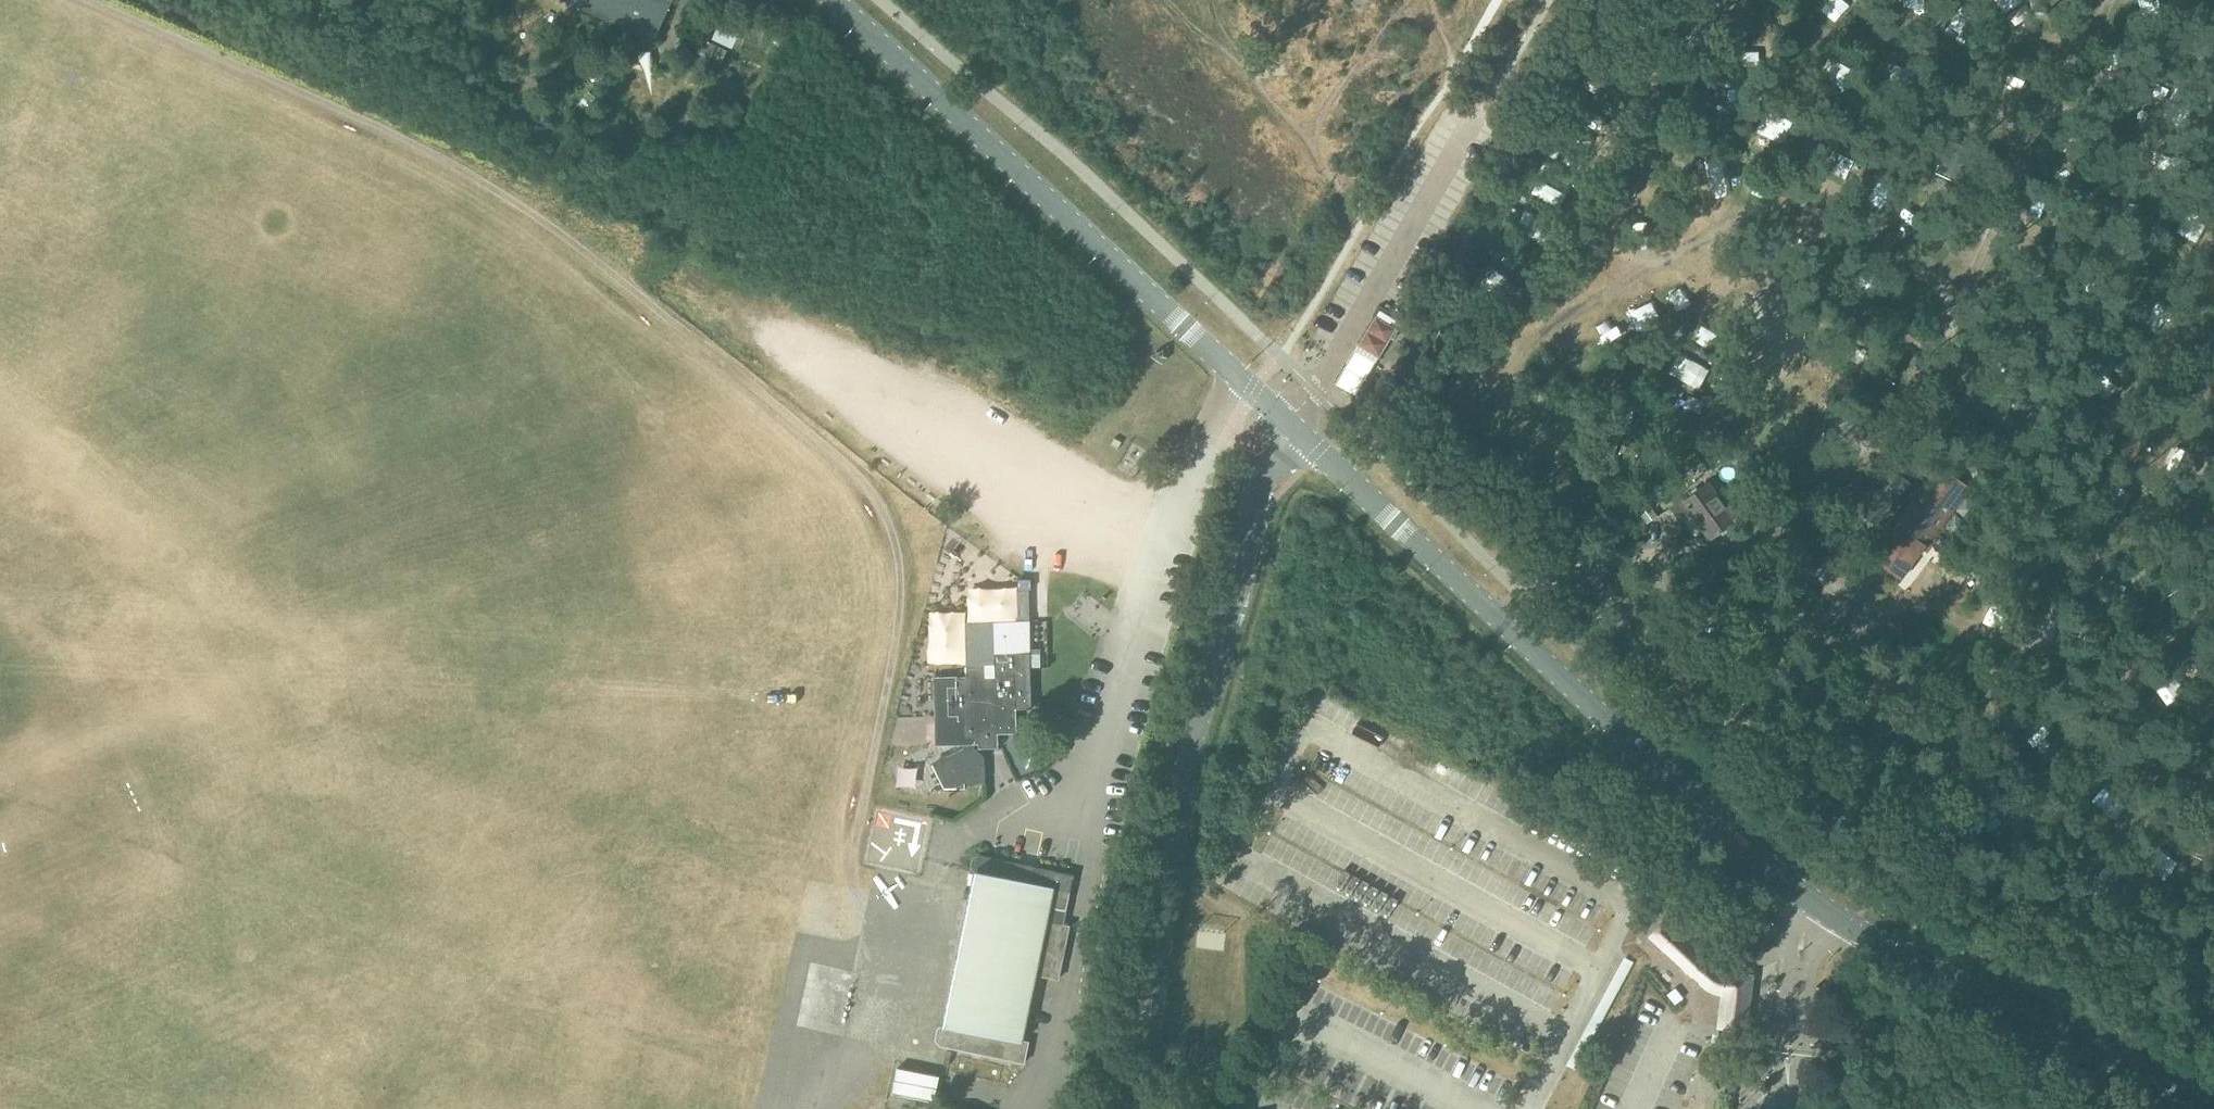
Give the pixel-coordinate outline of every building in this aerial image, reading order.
[(655,40),(673,0),(565,0),(655,40)] [(707,20),(701,18),(696,30),(702,32),(707,20)] [(703,40),(698,52),(722,63),(727,50),(703,40)] [(1945,135),(1930,167),(1976,190),(1992,159),(1945,135)] [(1394,338),(1399,330),(1396,328),(1376,316),(1359,344),(1380,356),(1391,336),(1394,338)] [(1921,409),(1910,423),(1922,432),(1933,418),(1921,409)] [(1868,530),(1873,523),(1878,527),(1880,525),(1887,531),(1872,551),(1901,573),(1968,485),(1939,463),(1927,479),(1922,475),(1933,460),(1903,439),(1852,507),(1856,510),(1851,517),(1868,530)] [(1721,507),(1705,485),(1674,508),(1683,519),(1691,513),(1710,540),(1745,515),(1733,499),(1721,507)] [(1756,513),(1780,517),(1782,505),(1758,502),(1756,513)] [(1029,591),(1017,591),(1017,620),(1018,637),(1018,643),(1030,642),(1029,637),(1029,621),(1029,619),(1029,591)] [(936,735),(1000,733),(1018,732),(1017,709),(1032,708),(1030,652),(994,653),(995,675),(988,675),(988,664),(965,665),(966,676),(934,677),(936,735)] [(935,762),(946,785),(957,785),(957,787),(958,787),(958,783),(986,782),(985,761),(975,761),(975,743),(978,743),(978,749),(990,749),(1000,749),(1000,733),(936,735),(937,745),(964,744),(964,747),(935,762)] [(1070,925),(1068,925),(1068,922),(1064,921),(1070,891),(1073,875),(1051,870),(981,855),(974,859),(973,866),(977,872),(972,889),(946,1024),(939,1028),(937,1039),(941,1045),(954,1047),(1000,1056),(1025,1061),(1029,1040),(1023,1039),(1036,974),(1059,979),(1070,925)] [(1743,974),(1728,972),(1725,972),(1724,971),(1722,971),(1718,969),(1665,920),(1651,935),(1704,984),(1708,986),(1711,988),(1714,990),(1718,991),(1724,992),(1720,1026),(1746,1029),(1748,1010),(1740,1009),(1742,994),(1750,995),(1753,975),(1743,974)] [(935,1102),(940,1076),(898,1067),(892,1093),(935,1102)]
